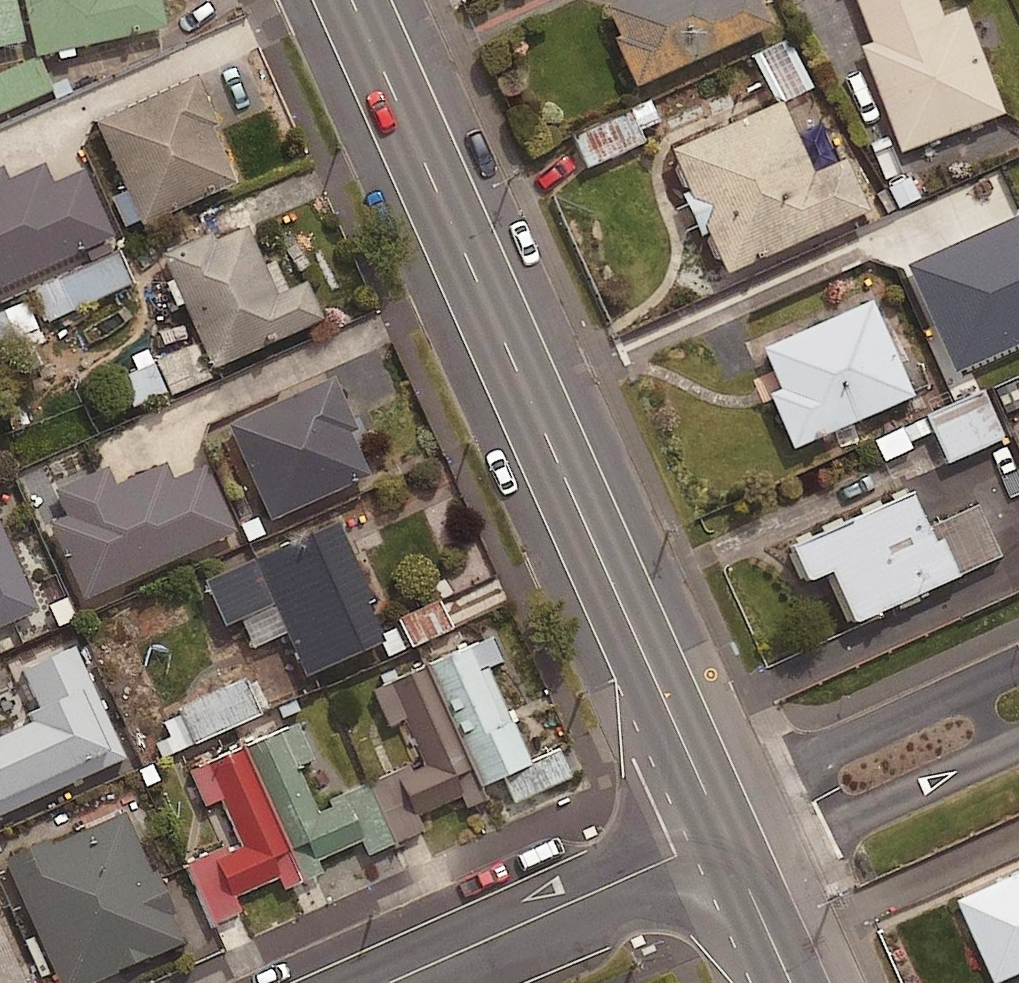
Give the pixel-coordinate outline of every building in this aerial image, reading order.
[(24,43),(14,0),(0,0),(0,49),(24,43)] [(40,59),(166,30),(159,0),(27,0),(40,59)] [(760,0),(636,0),(607,13),(641,88),(774,29),(760,0)] [(873,46),(863,50),(902,155),(1003,117),(964,11),(942,19),(935,0),(856,0),(873,46)] [(792,37),(753,55),(779,107),(817,89),(792,37)] [(36,62),(0,77),(0,115),(50,94),(36,62)] [(125,191),(109,198),(123,230),(139,223),(141,227),(241,184),(196,80),(96,123),(125,191)] [(659,125),(650,104),(573,137),(587,170),(647,144),(642,132),(659,125)] [(813,179),(783,110),(670,158),(723,280),(869,216),(846,164),(813,179)] [(113,241),(84,175),(54,188),(45,168),(5,185),(0,174),(0,291),(113,241)] [(250,229),(167,267),(173,280),(164,284),(176,311),(185,307),(215,371),(323,322),(306,286),(281,297),(250,229)] [(132,287),(118,254),(34,291),(48,323),(132,287)] [(25,303),(0,315),(0,349),(4,357),(41,339),(25,303)] [(913,400),(871,306),(765,353),(782,393),(771,398),(795,452),(913,400)] [(209,381),(195,347),(159,361),(172,395),(209,381)] [(165,396),(147,351),(129,358),(136,375),(121,381),(133,409),(165,396)] [(354,430),(332,382),(229,430),(272,524),(369,479),(348,433),(354,430)] [(1007,440),(985,391),(928,416),(949,465),(1007,440)] [(925,417),(875,441),(886,464),(914,450),(912,445),(933,435),(925,417)] [(170,486),(162,468),(110,491),(103,473),(51,496),(64,525),(52,530),(83,602),(236,536),(208,470),(170,486)] [(928,531),(910,493),(792,549),(810,587),(831,577),(855,629),(1002,560),(977,507),(928,531)] [(40,612),(0,527),(0,630),(40,612)] [(388,646),(338,529),(208,586),(226,629),(241,622),(254,651),(288,636),(307,681),(388,646)] [(426,672),(482,792),(509,779),(520,803),(574,778),(562,753),(532,767),(488,674),(503,667),(492,641),(426,672)] [(77,652),(24,675),(46,725),(0,745),(0,810),(122,758),(77,652)] [(482,792),(426,672),(376,695),(391,728),(407,721),(427,765),(370,790),(395,845),(424,832),(419,821),(460,802),(465,813),(487,803),(482,792)] [(262,717),(246,682),(152,722),(167,758),(262,717)] [(249,751),(306,882),(336,869),(332,858),(363,844),(368,857),(395,845),(370,790),(317,814),(297,768),(319,759),(305,727),(249,751)] [(306,882),(249,751),(192,776),(206,808),(223,800),(243,847),(190,870),(215,925),(242,913),(236,899),(279,880),(284,892),(306,882)] [(126,814),(6,867),(58,982),(97,982),(184,944),(126,814)] [(957,889),(994,972),(1018,961),(1018,862),(957,889)] [(0,913),(0,982),(33,982),(0,913)]
